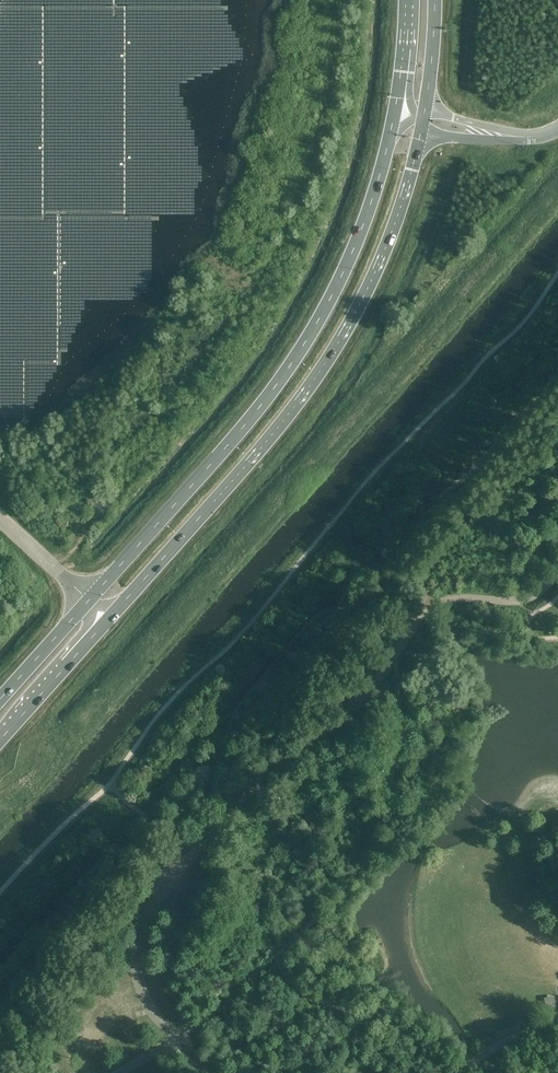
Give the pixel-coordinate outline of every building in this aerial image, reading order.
[(554,1005),(555,1001),(553,998),(549,997),(546,998),(545,1002),(546,1004),(548,1007),(551,1007),(554,1005)]
